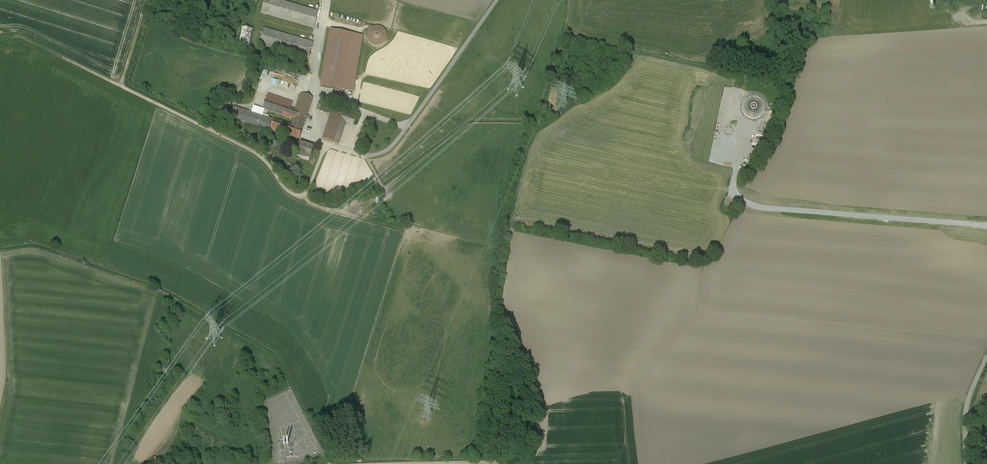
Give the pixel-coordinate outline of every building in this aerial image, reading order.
[(286,0),(265,0),(262,12),(316,27),(321,10),(286,0)] [(383,24),(381,23),(377,23),(374,24),(371,26),(370,27),(368,30),(368,33),(368,36),(370,40),(374,43),(378,44),(380,43),(384,42),(386,41),(388,38),(389,34),(389,31),(388,29),(386,26),(383,24)] [(315,39),(266,25),(261,42),(310,56),(315,39)] [(241,43),(252,45),(256,28),(245,26),(241,43)] [(364,35),(330,29),(321,82),(355,88),(364,35)] [(293,123),(235,105),(231,117),(300,138),(314,95),(302,91),(297,106),(293,105),(295,99),(269,91),(264,106),(295,116),(293,123)] [(317,109),(329,113),(332,107),(320,102),(317,109)] [(358,114),(333,105),(323,136),(341,142),(348,120),(354,123),(358,114)] [(314,146),(296,140),(292,153),(310,159),(314,146)]
